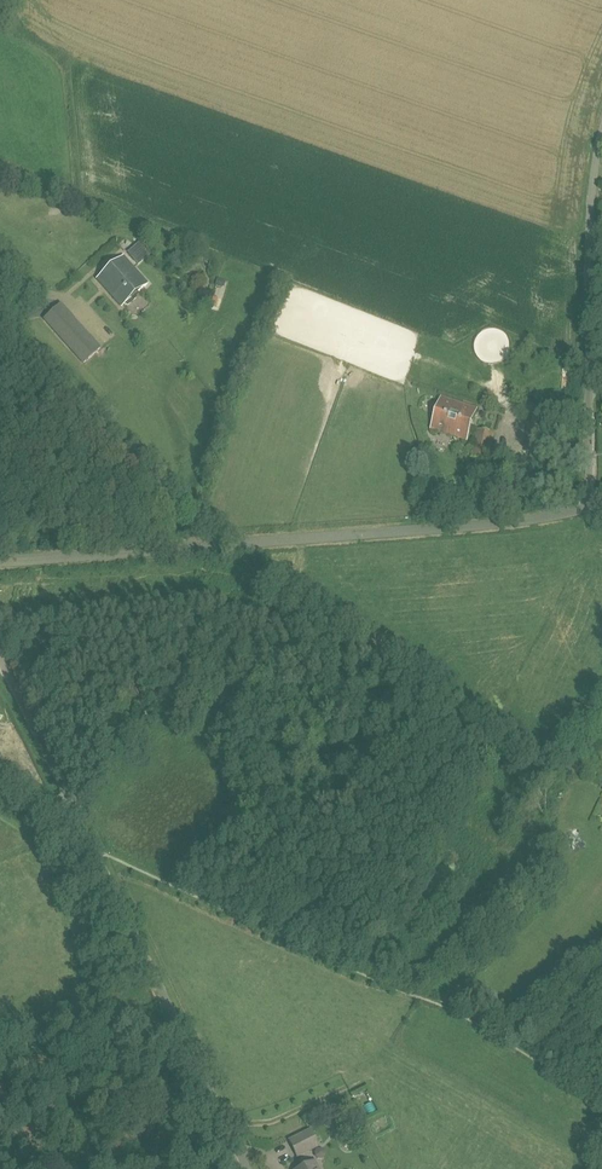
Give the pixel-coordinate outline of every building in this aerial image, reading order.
[(140,243),(130,252),(138,262),(149,253),(140,243)] [(121,307),(126,303),(128,306),(137,298),(135,295),(147,284),(122,257),(97,280),(121,307)] [(217,278),(215,286),(223,288),(225,281),(217,278)] [(60,302),(42,318),(55,333),(73,317),(60,302)] [(90,336),(72,352),(83,364),(101,348),(90,336)] [(430,429),(467,441),(478,409),(441,397),(430,429)] [(476,429),(471,458),(490,461),(494,433),(476,429)] [(409,706),(426,718),(433,709),(416,696),(409,706)] [(595,778),(598,771),(593,767),(589,775),(595,778)] [(348,1133),(344,1126),(334,1131),(337,1138),(348,1133)] [(310,1129),(288,1140),(292,1149),(305,1143),(310,1152),(319,1147),(310,1129)] [(315,1160),(297,1168),(320,1168),(315,1160)]
